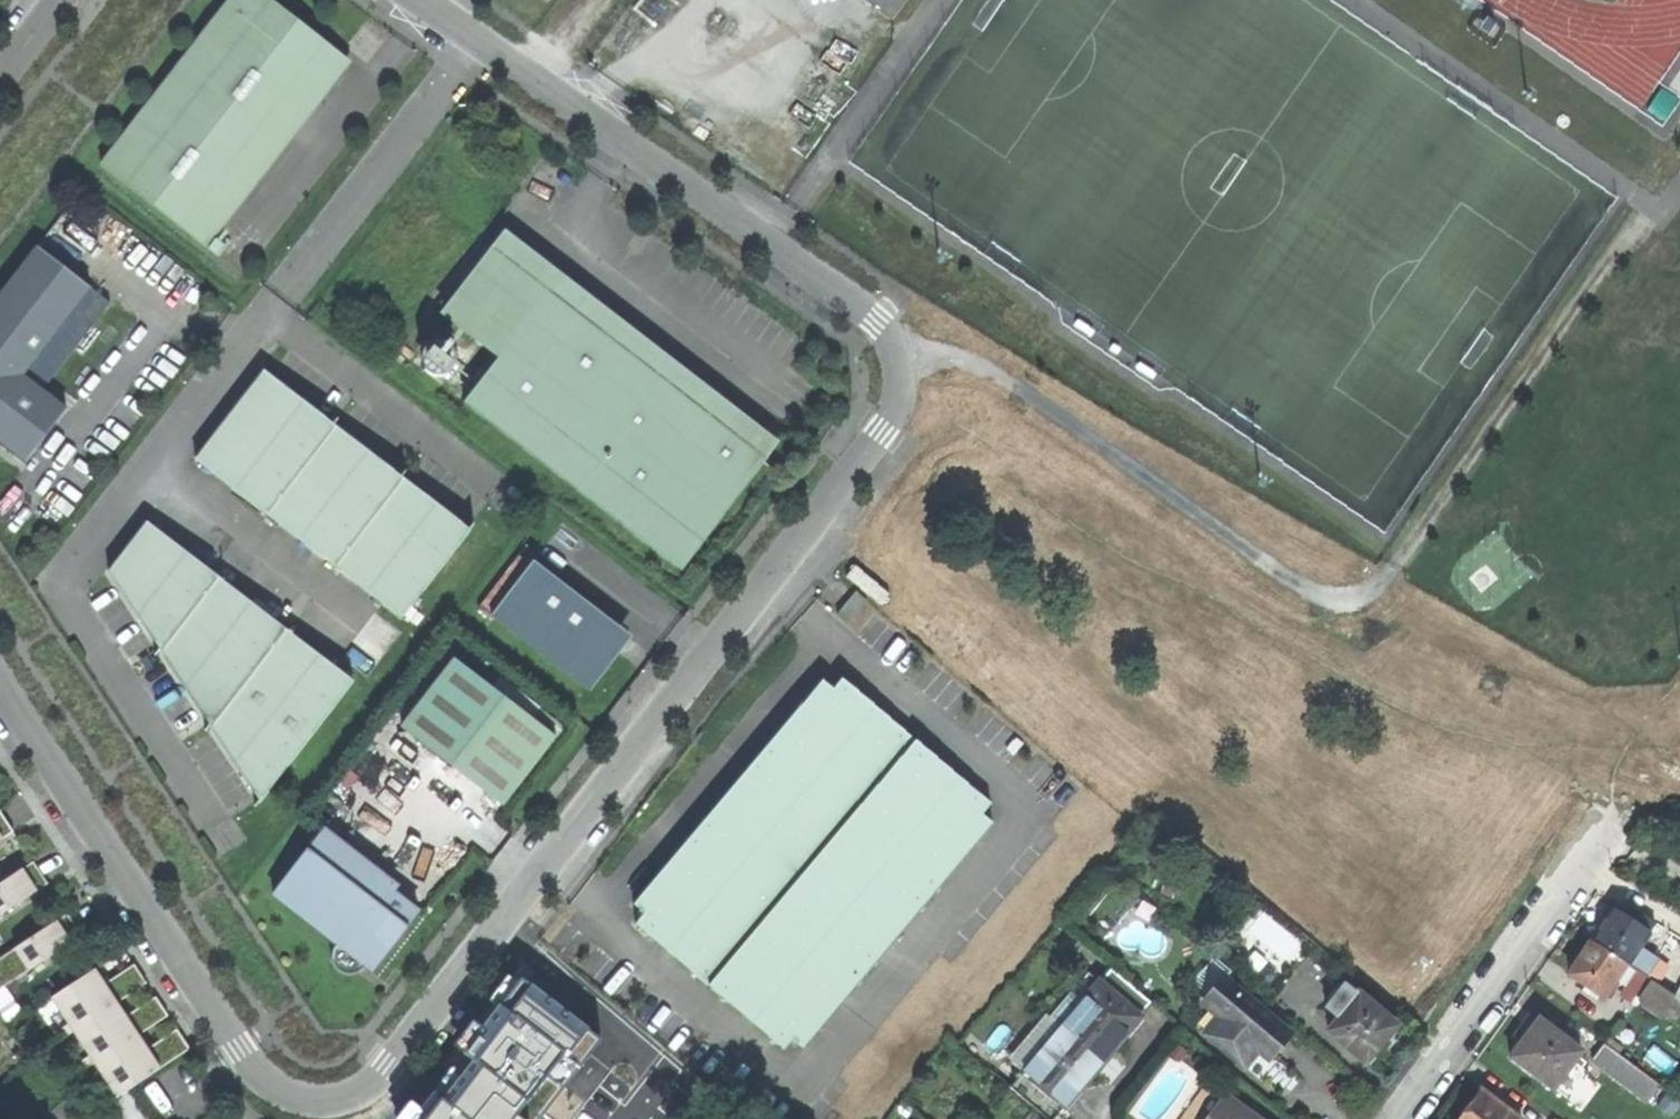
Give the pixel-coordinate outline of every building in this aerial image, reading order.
[(204,247),(311,110),(348,62),(268,0),(226,0),(98,165),(204,247)] [(894,19),(909,0),(869,0),(894,19)] [(36,247),(0,293),(0,444),(24,463),(65,410),(21,376),(88,288),(36,247)] [(444,317),(495,358),(546,293),(495,251),(444,317)] [(461,402),(674,567),(759,456),(642,365),(547,292),(546,293),(495,358),(461,402)] [(456,372),(460,344),(426,340),(423,368),(456,372)] [(469,529),(262,371),(193,460),(289,533),(399,618),(469,529)] [(351,681),(146,522),(106,572),(258,802),(351,681)] [(535,564),(494,618),(591,692),(633,637),(586,602),(535,564)] [(839,617),(850,625),(869,601),(858,593),(839,617)] [(454,654),(400,727),(506,805),(566,724),(529,697),(524,705),(454,654)] [(831,668),(637,903),(646,910),(635,923),(798,1056),(1003,809),(831,668)] [(1,812),(0,813),(0,844),(16,834),(8,822),(1,812)] [(396,884),(323,827),(271,895),(321,933),(334,944),(330,951),(330,956),(331,961),(333,965),(337,970),(343,973),(349,973),(356,971),(362,966),(368,970),(416,909),(391,889),(396,884)] [(0,888),(0,919),(50,886),(43,876),(36,865),(0,888)] [(1639,948),(1654,925),(1637,914),(1632,921),(1612,908),(1603,921),(1590,940),(1625,963),(1637,970),(1642,974),(1653,957),(1639,948)] [(0,962),(0,993),(84,938),(76,925),(70,916),(0,962)] [(1603,996),(1625,963),(1590,940),(1578,959),(1568,974),(1603,996)] [(136,968),(108,987),(119,1004),(148,985),(142,977),(136,968)] [(1148,1003),(1109,969),(1097,983),(1087,974),(1011,1063),(1023,1073),(1010,1089),(1046,1118),(1051,1118),(1082,1083),(1120,1039),(1138,1017),(1137,1016),(1148,1003)] [(1676,996),(1642,974),(1637,970),(1619,996),(1636,1008),(1638,1005),(1660,1020),(1676,996)] [(97,971),(54,1001),(121,1100),(132,1092),(165,1070),(151,1051),(142,1036),(130,1019),(119,1004),(108,987),(97,971)] [(1272,1052),(1287,1034),(1224,980),(1203,1004),(1218,1017),(1204,1034),(1242,1067),(1257,1050),(1266,1058),(1272,1052)] [(1384,1047),(1380,1043),(1395,1025),(1359,994),(1358,995),(1344,983),(1324,1007),(1338,1019),(1328,1032),(1364,1063),(1366,1062),(1369,1065),(1378,1055),(1384,1047)] [(1,1009),(9,1023),(25,1013),(17,999),(1,1009)] [(158,1000),(130,1019),(142,1036),(170,1017),(164,1009),(158,1000)] [(1580,1051),(1538,1020),(1521,1042),(1511,1056),(1552,1088),(1580,1051)] [(1660,1085),(1603,1043),(1591,1059),(1648,1102),(1660,1085)] [(1180,1118),(1254,1118),(1206,1084),(1180,1118)] [(1507,1109),(1507,1108),(1496,1099),(1495,1100),(1480,1088),(1463,1111),(1457,1118),(1520,1118),(1507,1109)] [(151,1118),(132,1092),(121,1100),(106,1110),(112,1118),(150,1118),(151,1118)]
